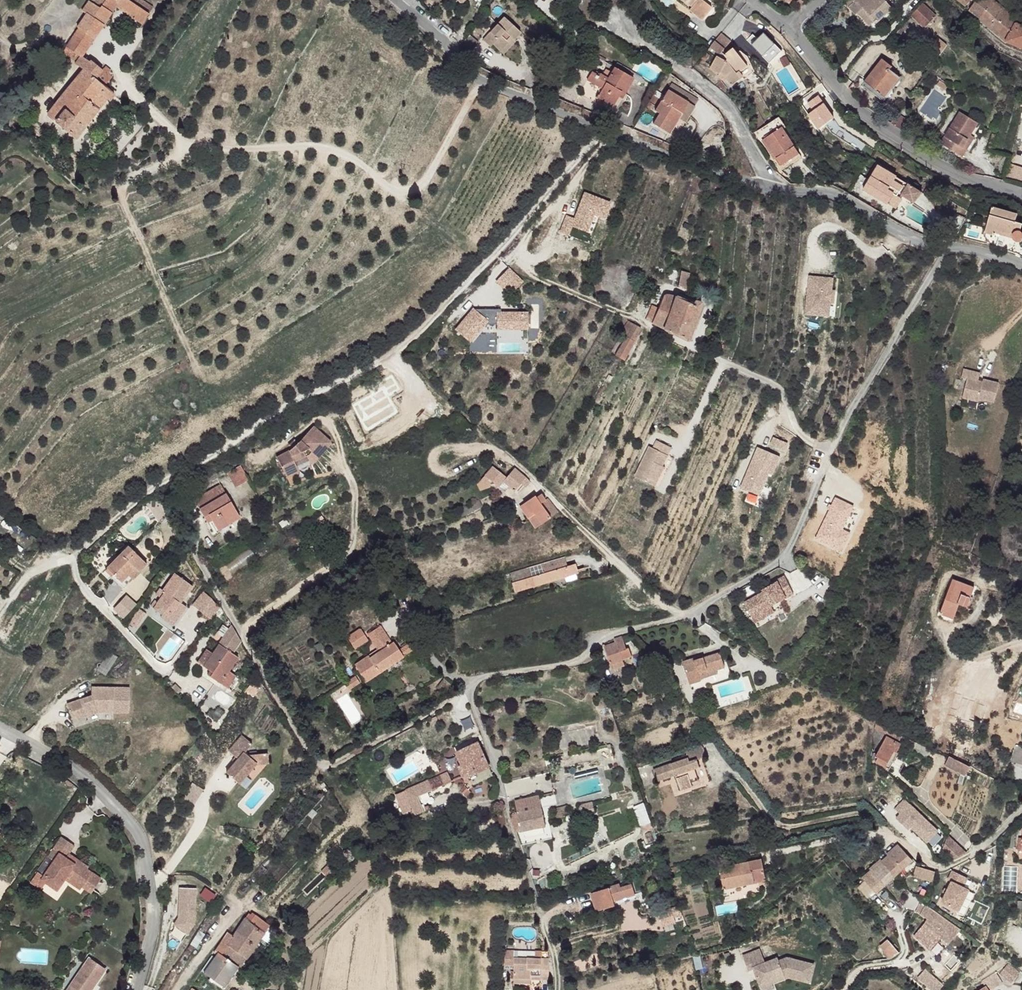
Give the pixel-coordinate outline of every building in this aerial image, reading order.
[(130,0),(105,0),(100,8),(94,4),(97,0),(90,0),(82,11),(86,14),(77,28),(78,29),(63,51),(79,62),(83,57),(117,7),(142,25),(150,14),(130,0)] [(94,4),(100,8),(105,0),(97,0),(94,4)] [(143,0),(130,0),(150,14),(154,7),(143,0)] [(693,10),(701,0),(683,0),(693,10)] [(843,5),(853,15),(860,9),(872,21),(874,24),(889,8),(881,0),(847,0),(843,5)] [(971,10),(982,18),(981,19),(1008,41),(1021,47),(1021,25),(1016,22),(1018,19),(994,0),(979,0),(971,10)] [(920,4),(909,16),(922,28),(927,23),(921,13),(925,10),(920,4)] [(860,9),(853,15),(865,28),(872,21),(860,9)] [(925,10),(921,13),(927,23),(933,16),(925,10)] [(505,17),(483,40),(491,48),(494,44),(502,52),(509,43),(507,41),(511,37),(515,41),(523,33),(505,17)] [(509,43),(502,52),(504,54),(516,42),(515,41),(511,37),(507,41),(509,43)] [(938,37),(934,42),(943,50),(947,44),(938,37)] [(934,42),(929,48),(938,56),(943,50),(934,42)] [(718,59),(711,71),(719,76),(718,78),(722,83),(725,81),(732,88),(742,78),(738,74),(744,67),(734,55),(730,51),(723,58),(727,62),(725,64),(718,59)] [(737,53),(734,55),(744,67),(748,72),(749,68),(748,63),(745,59),(740,54),(737,53)] [(91,62),(83,57),(79,62),(77,65),(84,70),(91,62)] [(884,57),(866,80),(881,93),(897,73),(892,68),(894,65),(884,57)] [(103,70),(91,61),(91,62),(84,70),(50,116),(77,138),(77,141),(79,141),(80,138),(109,99),(111,100),(116,94),(106,87),(96,80),(103,70)] [(112,72),(105,67),(103,70),(96,80),(106,87),(112,78),(109,75),(112,72)] [(606,83),(597,97),(612,107),(621,94),(623,96),(633,80),(630,78),(615,69),(606,83)] [(897,73),(881,93),(885,97),(902,76),(897,73)] [(632,75),(630,78),(633,80),(638,84),(643,86),(645,86),(646,85),(645,83),(632,75)] [(937,83),(946,89),(948,85),(940,79),(937,83)] [(659,115),(652,126),(668,137),(671,133),(675,126),(677,123),(681,118),(687,121),(694,110),(669,93),(655,113),(659,115)] [(912,122),(897,112),(891,121),(906,131),(912,122)] [(958,112),(938,144),(960,158),(980,126),(958,112)] [(681,118),(677,123),(683,126),(687,121),(681,118)] [(786,122),(769,137),(789,161),(807,147),(786,122)] [(807,147),(789,161),(792,164),(809,150),(807,147)] [(878,164),(864,187),(874,194),(876,191),(885,196),(883,199),(897,208),(906,191),(908,187),(885,173),(887,169),(878,164)] [(922,190),(887,169),(885,173),(908,187),(906,191),(917,198),(922,190)] [(876,191),(874,194),(883,199),(885,196),(876,191)] [(593,217),(606,222),(613,203),(583,192),(574,218),(565,215),(561,227),(586,237),(593,217)] [(989,206),(980,232),(988,235),(988,236),(991,237),(993,232),(996,233),(998,231),(1010,235),(1009,237),(1010,239),(1011,240),(1013,241),(1014,241),(1016,241),(1018,240),(1019,238),(1019,237),(1020,235),(1019,232),(1018,231),(1016,230),(1018,224),(1011,221),(1014,214),(989,206)] [(509,268),(494,282),(509,297),(524,282),(509,268)] [(690,273),(681,271),(678,286),(686,288),(690,273)] [(803,318),(831,319),(833,278),(805,277),(803,318)] [(657,310),(651,307),(646,319),(687,338),(703,302),(696,300),(696,303),(691,302),(671,293),(669,292),(665,293),(663,295),(657,310)] [(515,333),(528,333),(528,311),(469,312),(454,331),(472,344),(484,327),(492,327),(510,341),(515,333)] [(634,323),(628,319),(619,335),(625,339),(634,323)] [(641,327),(634,323),(625,339),(615,355),(618,356),(622,358),(641,327)] [(982,372),(965,368),(963,375),(969,377),(964,395),(981,400),(982,398),(996,402),(1001,382),(985,378),(984,381),(981,380),(982,372)] [(291,451),(278,457),(287,476),(299,470),(295,462),(307,452),(310,449),(320,459),(335,445),(317,427),(303,442),(291,451)] [(653,441),(639,472),(660,481),(668,462),(666,461),(663,459),(664,455),(667,457),(674,441),(660,435),(657,443),(653,441)] [(310,449),(307,452),(314,466),(320,459),(310,449)] [(241,463),(229,469),(237,485),(249,478),(241,463)] [(508,478),(495,466),(486,477),(496,484),(500,488),(504,483),(508,478)] [(528,480),(516,469),(508,478),(504,483),(510,489),(516,493),(523,486),(528,480)] [(532,486),(528,480),(523,486),(528,491),(532,486)] [(220,482),(193,500),(199,509),(227,492),(220,482)] [(510,489),(504,483),(500,488),(506,494),(510,489)] [(227,492),(199,509),(207,522),(212,519),(219,529),(228,522),(225,517),(238,509),(227,492)] [(538,497),(526,505),(528,507),(539,500),(538,497)] [(539,500),(528,507),(531,512),(535,510),(548,501),(543,497),(539,500)] [(535,510),(531,512),(534,517),(531,519),(532,522),(537,530),(544,525),(552,519),(547,512),(555,508),(549,500),(548,501),(535,510)] [(526,505),(523,507),(527,514),(531,519),(534,517),(531,512),(528,507),(526,505)] [(555,508),(547,512),(552,519),(560,514),(555,508)] [(238,509),(225,517),(228,522),(242,514),(238,509)] [(147,563),(131,546),(109,567),(123,581),(137,568),(140,570),(147,563)] [(572,560),(516,575),(521,594),(572,581),(571,577),(585,574),(584,568),(575,570),(572,560)] [(198,587),(179,574),(166,592),(169,593),(157,610),(176,622),(187,606),(185,604),(198,587)] [(786,575),(742,597),(754,621),(776,611),(771,602),(794,591),(786,575)] [(974,587),(952,579),(939,613),(953,617),(958,603),(965,605),(969,596),(971,597),(972,595),(974,587)] [(214,595),(205,590),(198,601),(206,607),(213,596),(214,595)] [(112,607),(123,616),(136,601),(125,592),(112,607)] [(221,607),(213,596),(206,607),(215,614),(221,607)] [(215,614),(206,607),(204,610),(213,618),(215,614)] [(356,665),(367,682),(368,681),(417,648),(413,642),(412,643),(410,641),(403,645),(405,647),(402,649),(397,641),(394,642),(383,625),(371,632),(381,648),(356,665)] [(233,626),(221,645),(232,652),(241,639),(233,626)] [(365,628),(351,637),(358,650),(373,640),(365,628)] [(621,636),(614,639),(616,643),(619,652),(621,652),(626,650),(621,636)] [(616,643),(604,647),(611,665),(624,661),(621,652),(619,652),(616,643)] [(232,652),(221,645),(215,654),(207,667),(212,671),(210,675),(230,688),(238,675),(232,671),(241,658),(232,652)] [(107,673),(115,654),(106,650),(98,669),(107,673)] [(202,664),(207,667),(215,654),(210,651),(202,664)] [(694,658),(683,661),(690,691),(732,680),(728,667),(724,668),(720,654),(704,658),(696,661),(694,658)] [(92,695),(67,704),(76,728),(99,720),(113,720),(113,713),(130,713),(129,688),(92,687),(92,695)] [(712,699),(702,702),(705,712),(715,709),(712,699)] [(902,735),(876,722),(875,727),(899,739),(902,735)] [(247,735),(234,750),(240,756),(229,771),(242,780),(257,763),(259,760),(253,755),(250,752),(257,743),(247,735)] [(898,741),(888,735),(876,755),(879,756),(876,761),(887,766),(889,768),(898,752),(897,751),(901,743),(898,741)] [(916,742),(902,735),(899,739),(898,741),(901,743),(915,750),(918,743),(916,742)] [(480,743),(458,753),(464,766),(465,769),(462,770),(467,783),(480,778),(478,773),(491,767),(480,743)] [(934,751),(918,743),(915,750),(930,758),(934,751)] [(684,759),(656,769),(661,781),(677,776),(682,790),(694,786),(693,782),(701,780),(697,768),(702,767),(699,758),(708,756),(704,746),(688,752),(689,754),(683,756),(684,759)] [(273,752),(253,755),(259,760),(257,763),(274,760),(273,752)] [(973,768),(953,758),(949,765),(969,776),(973,768)] [(451,782),(447,771),(395,795),(406,819),(423,812),(417,796),(451,782)] [(193,804),(203,789),(193,782),(182,797),(193,804)] [(529,797),(533,809),(542,806),(540,799),(536,800),(535,795),(529,797)] [(516,800),(519,812),(533,809),(529,797),(516,800)] [(939,831),(904,799),(894,809),(900,814),(896,818),(908,831),(911,828),(927,844),(939,831)] [(594,801),(580,804),(583,812),(596,809),(594,801)] [(642,824),(650,821),(644,802),(635,805),(642,824)] [(519,812),(513,813),(516,828),(520,828),(521,831),(547,825),(545,813),(543,806),(542,806),(533,809),(519,812)] [(565,807),(559,809),(561,816),(567,815),(566,813),(570,811),(569,808),(565,808),(565,807)] [(970,849),(948,834),(947,850),(955,857),(970,849)] [(850,840),(847,837),(842,841),(854,855),(863,847),(856,836),(850,840)] [(839,838),(834,840),(839,847),(843,845),(839,838)] [(887,856),(882,860),(896,875),(913,860),(898,843),(886,854),(887,856)] [(59,847),(52,858),(64,867),(66,864),(71,855),(59,847)] [(349,848),(346,848),(343,850),(343,854),(345,856),(347,856),(350,856),(351,854),(351,851),(349,848)] [(64,867),(52,858),(46,866),(52,870),(42,885),(38,890),(43,893),(54,901),(61,890),(77,900),(78,898),(81,894),(90,901),(97,889),(84,880),(85,878),(74,870),(73,874),(64,867)] [(763,858),(750,860),(751,870),(754,869),(756,877),(766,875),(763,858)] [(882,860),(880,858),(870,868),(871,869),(885,884),(896,875),(882,860)] [(750,860),(720,866),(723,878),(726,878),(727,888),(756,882),(756,877),(754,869),(751,870),(750,860)] [(66,864),(64,867),(73,874),(74,870),(66,864)] [(331,870),(327,866),(323,871),(327,874),(331,870)] [(936,871),(917,866),(916,873),(934,878),(936,871)] [(885,884),(871,869),(863,876),(877,891),(885,884)] [(959,870),(954,879),(957,881),(946,900),(961,910),(973,891),(967,887),(973,878),(959,870)] [(38,890),(42,885),(35,880),(29,891),(39,898),(43,893),(38,890)] [(619,885),(590,894),(596,913),(615,906),(613,902),(634,895),(631,886),(620,889),(619,885)] [(198,890),(182,889),(181,909),(183,909),(183,913),(181,918),(175,927),(189,936),(196,925),(198,890)] [(81,894),(78,898),(88,904),(90,901),(81,894)] [(613,902),(615,906),(636,899),(634,895),(613,902)] [(659,912),(662,921),(682,914),(679,904),(659,912)] [(962,930),(928,904),(920,914),(928,919),(924,923),(935,931),(941,937),(950,943),(962,930)] [(257,926),(245,918),(237,930),(258,944),(270,926),(260,920),(257,926)] [(935,931),(924,923),(915,936),(925,944),(935,931)] [(226,929),(213,948),(216,951),(217,950),(223,940),(227,943),(233,934),(226,929)] [(258,944),(237,930),(233,934),(227,943),(223,940),(217,950),(239,965),(242,967),(258,944)] [(941,937),(935,931),(925,944),(931,949),(941,937)] [(907,936),(899,932),(896,937),(904,942),(907,936)] [(898,952),(887,938),(880,945),(890,958),(898,952)] [(759,949),(743,955),(748,969),(754,967),(760,984),(784,974),(785,977),(789,976),(809,981),(813,963),(787,957),(778,960),(777,957),(765,962),(759,949)] [(239,965),(217,950),(216,951),(203,971),(212,977),(225,987),(239,965)] [(548,952),(505,950),(504,966),(513,967),(513,984),(531,985),(531,979),(548,980),(548,952)] [(107,967),(87,954),(64,989),(92,989),(107,967)] [(1015,969),(1003,960),(998,968),(1001,970),(998,974),(1007,980),(1015,969)] [(979,989),(990,989),(989,989),(1003,980),(998,974),(995,969),(981,979),(986,985),(979,989)] [(203,971),(190,989),(202,989),(212,977),(203,971)] [(784,974),(760,984),(762,989),(774,985),(773,982),(785,977),(784,974)]
